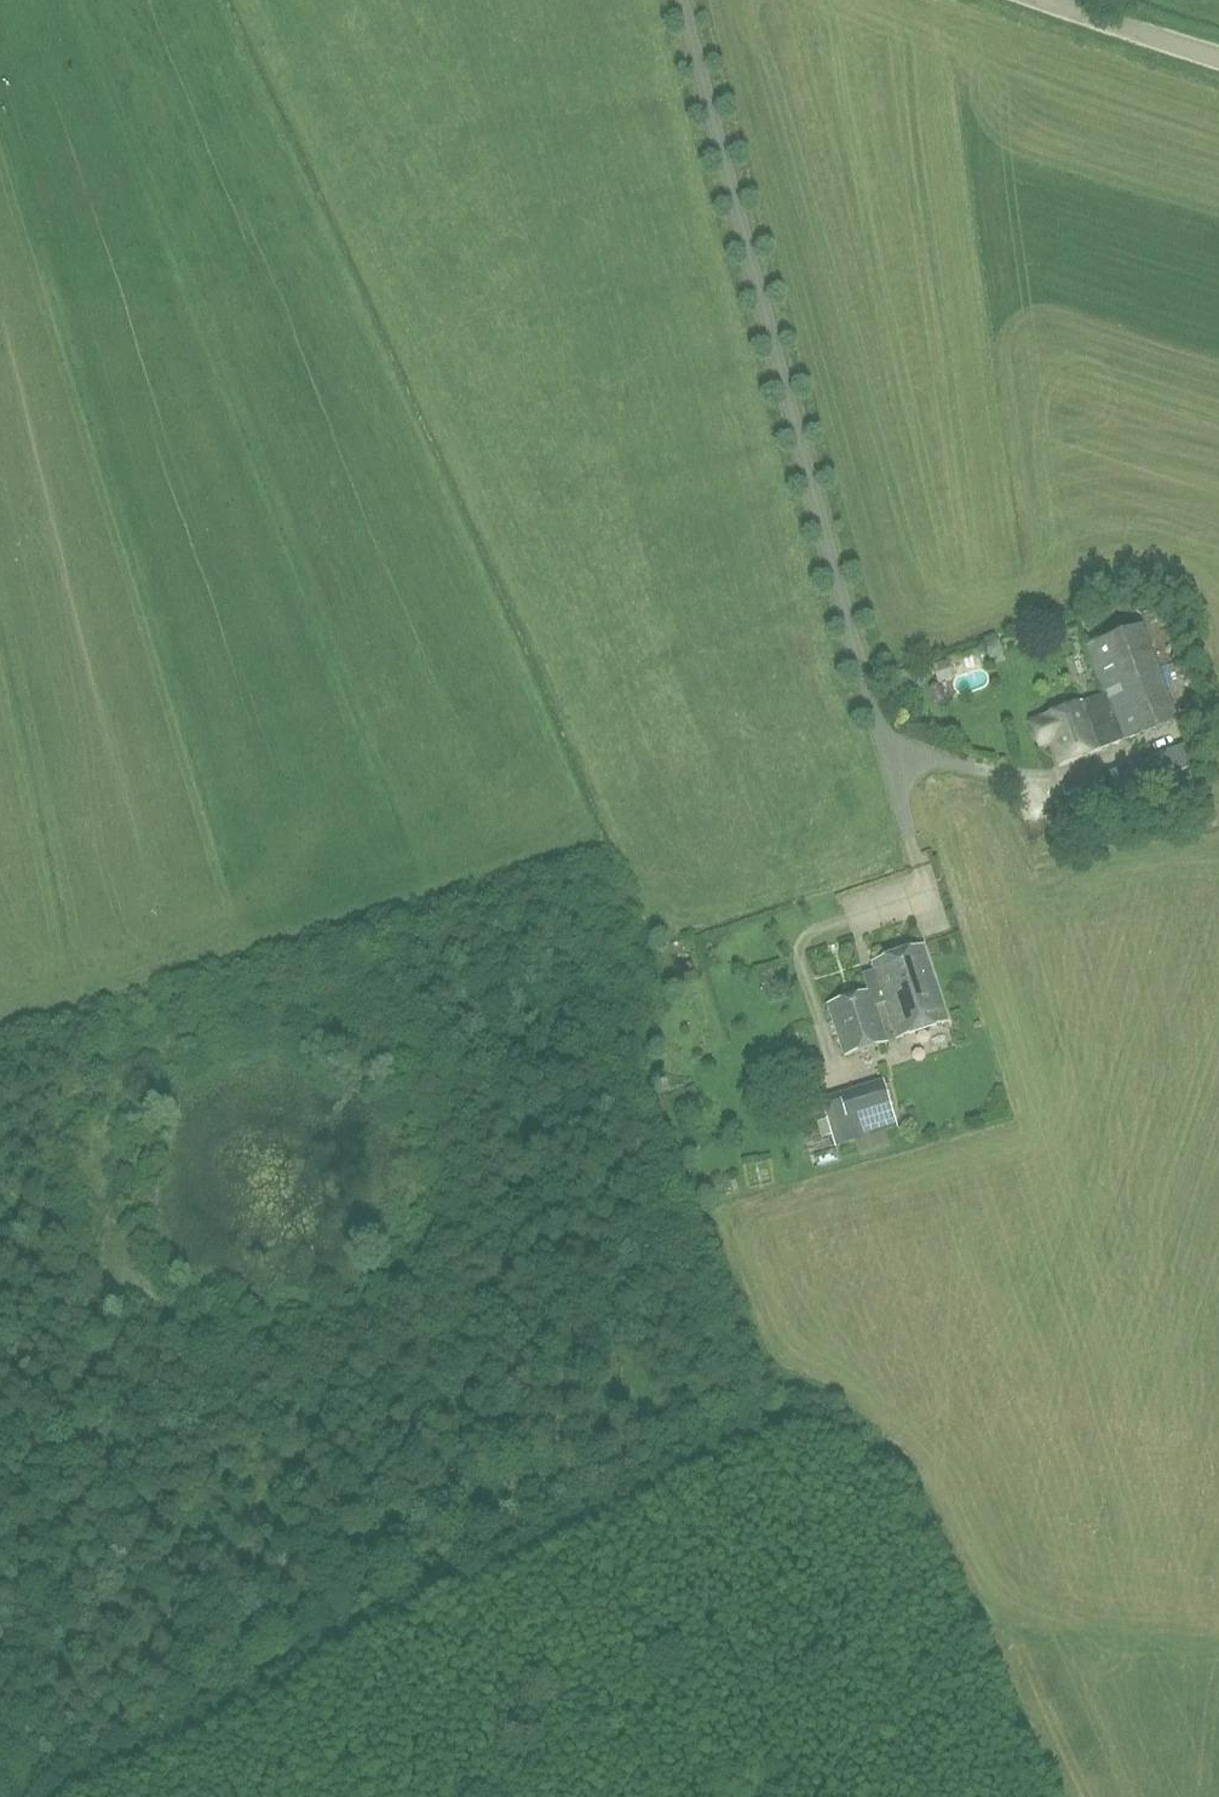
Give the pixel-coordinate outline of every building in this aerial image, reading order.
[(1100,748),(1107,746),(1169,723),(1134,628),(1085,646),(1104,696),(1084,703),(1084,702),(1031,721),(1039,744),(1050,740),(1059,763),(1100,748)] [(1185,744),(1106,774),(1123,821),(1203,791),(1185,744)] [(948,1022),(923,945),(872,962),(877,977),(867,981),(870,990),(829,1003),(846,1055),(887,1042),(873,1000),(884,997),(897,1039),(948,1022)] [(884,1079),(851,1089),(820,1099),(834,1147),(898,1127),(884,1079)]
